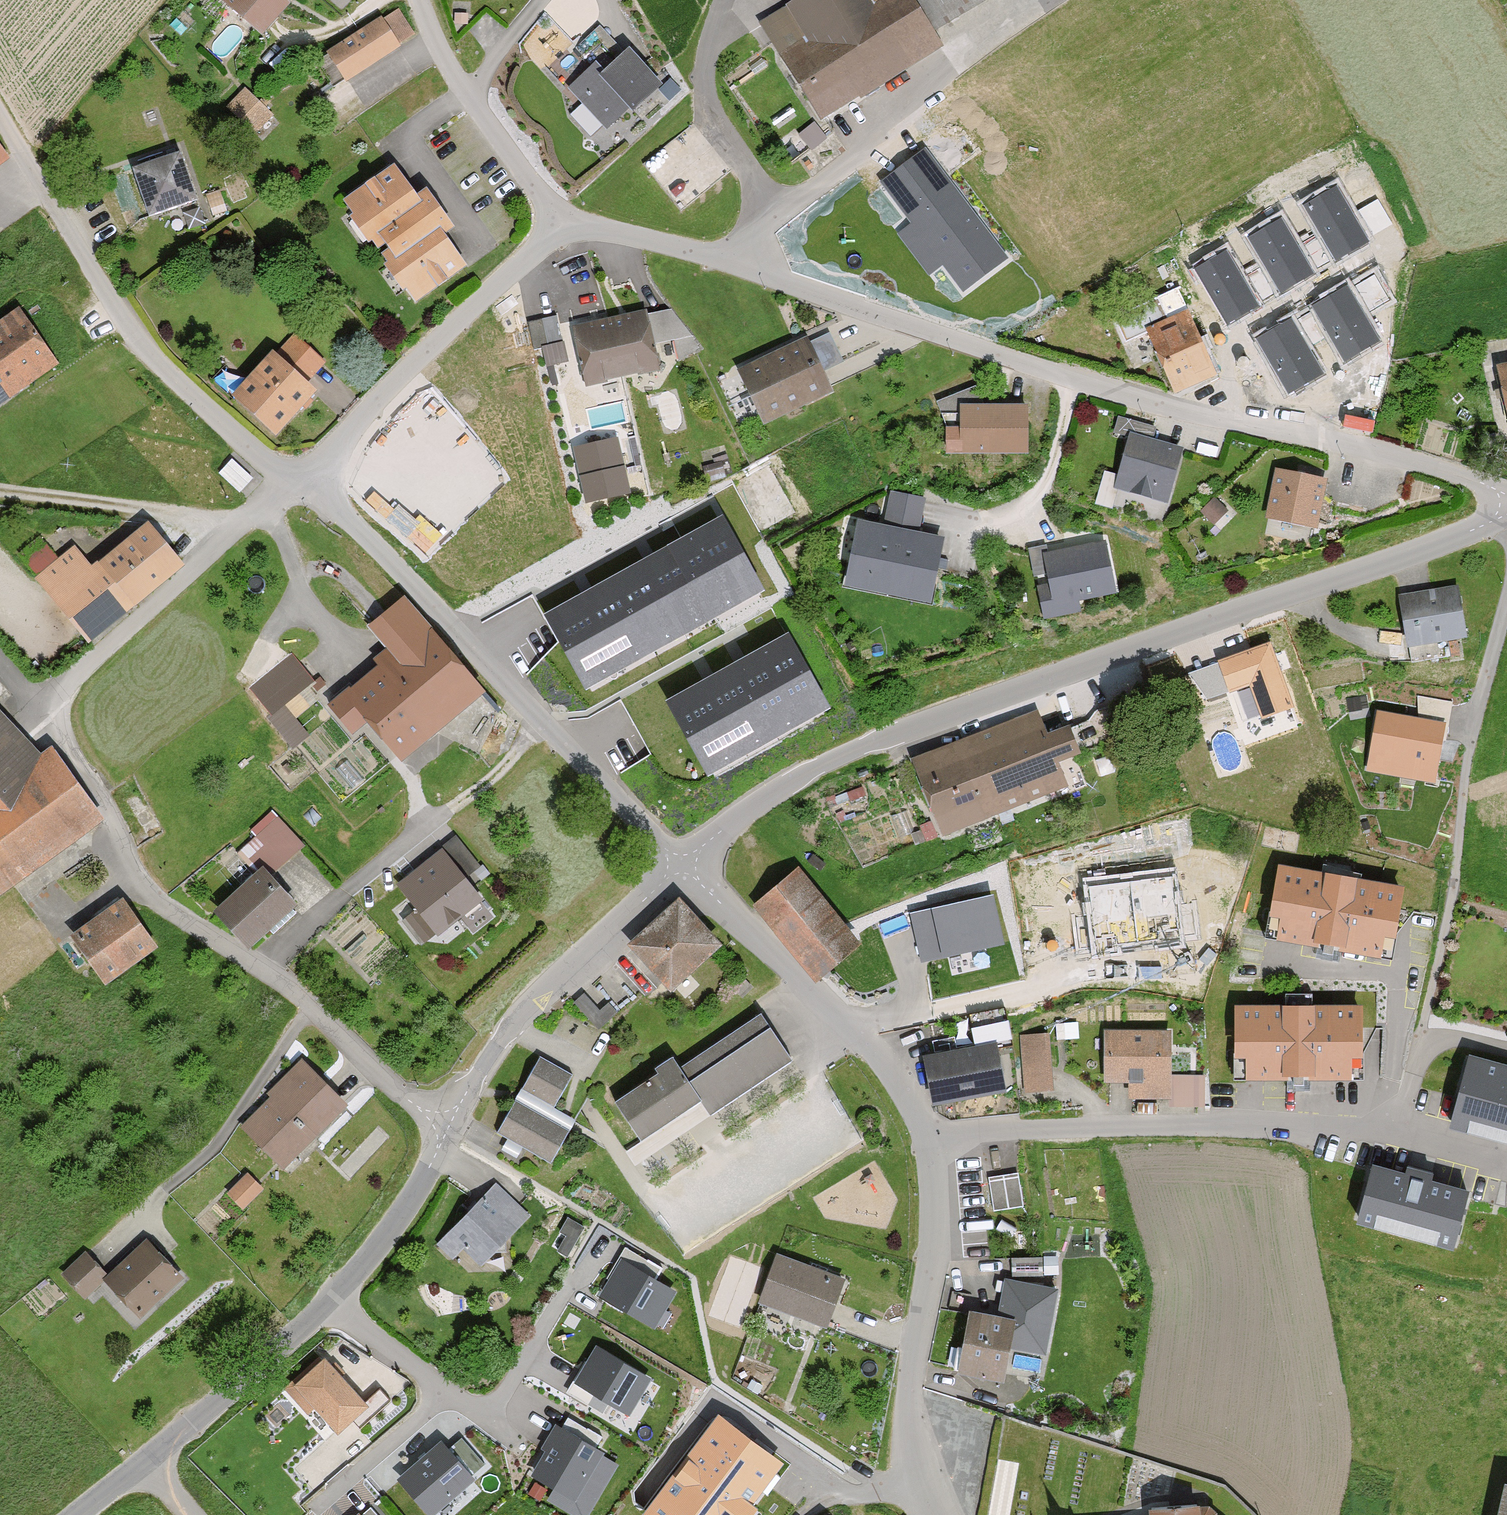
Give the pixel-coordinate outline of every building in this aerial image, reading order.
[(276,0),(222,0),(263,36),(287,9),(276,0)] [(761,21),(823,122),(946,47),(935,28),(981,0),(797,0),(761,21)] [(380,25),(331,57),(346,81),(396,49),(380,25)] [(665,85),(622,42),(572,91),(615,134),(665,85)] [(273,116),(245,88),(227,106),(255,134),(273,116)] [(12,155),(0,139),(0,165),(12,155)] [(187,149),(139,165),(155,214),(203,199),(187,149)] [(925,157),(884,188),(914,227),(902,237),(931,275),(943,265),(964,292),(1005,261),(925,157)] [(404,162),(350,199),(379,242),(390,234),(400,248),(388,256),(422,304),(477,266),(454,233),(465,225),(437,186),(426,193),(404,162)] [(1336,180),(1300,201),(1319,234),(1333,258),(1334,261),(1370,240),(1368,236),(1354,212),(1336,180)] [(1373,201),(1354,212),(1368,236),(1386,226),(1373,201)] [(1281,214),(1245,234),(1262,264),(1276,288),(1279,294),(1315,274),(1313,269),(1299,246),(1281,214)] [(1319,234),(1299,246),(1313,269),(1333,258),(1319,234)] [(1228,247),(1192,267),(1226,327),(1263,307),(1258,298),(1244,274),(1228,247)] [(1262,264),(1244,274),(1258,298),(1276,288),(1262,264)] [(1370,278),(1350,290),(1363,313),(1383,302),(1370,278)] [(1346,282),(1310,302),(1315,310),(1328,334),(1344,362),(1380,342),(1363,313),(1350,290),(1346,282)] [(22,303),(0,318),(0,406),(64,362),(22,303)] [(651,309),(576,327),(591,386),(665,368),(651,309)] [(1190,309),(1145,328),(1173,395),(1218,376),(1190,309)] [(548,361),(568,357),(559,310),(529,316),(535,345),(544,343),(548,361)] [(1315,310),(1298,320),(1310,343),(1328,334),(1315,310)] [(1293,313),(1257,334),(1291,394),(1328,373),(1310,343),(1298,320),(1293,313)] [(325,361),(294,335),(241,397),(285,434),(326,387),(313,376),(325,361)] [(814,337),(746,371),(774,426),(841,392),(814,337)] [(1038,402),(968,404),(970,455),(1040,454),(1038,402)] [(1193,450),(1134,431),(1117,485),(1176,503),(1193,450)] [(628,497),(616,444),(577,453),(588,505),(628,497)] [(1335,475),(1283,468),(1276,517),(1328,524),(1335,475)] [(920,525),(928,494),(893,485),(885,516),(920,525)] [(1217,492),(1202,507),(1221,523),(1235,508),(1217,492)] [(723,515),(544,614),(586,689),(765,591),(723,515)] [(43,537),(20,556),(94,646),(193,565),(155,520),(98,567),(79,545),(61,559),(43,537)] [(859,523),(846,588),(931,603),(943,539),(859,523)] [(1107,539),(1042,553),(1049,584),(1037,586),(1044,619),(1081,612),(1078,600),(1119,591),(1107,539)] [(1457,587),(1398,598),(1408,649),(1467,638),(1457,587)] [(399,653),(352,692),(412,762),(493,694),(410,595),(375,624),(399,653)] [(831,707),(789,632),(666,699),(707,774),(831,707)] [(1270,641),(1216,659),(1217,663),(1227,693),(1251,685),(1261,718),(1292,708),(1270,641)] [(304,649),(250,689),(296,749),(350,709),(304,649)] [(1227,693),(1217,663),(1189,672),(1199,702),(1227,693)] [(1450,714),(1452,697),(1421,693),(1419,710),(1450,714)] [(1046,709),(923,757),(955,837),(1080,787),(1070,764),(1094,754),(1082,723),(1056,733),(1046,709)] [(1443,730),(1380,718),(1369,774),(1433,786),(1443,730)] [(95,825),(47,760),(37,771),(0,727),(0,894),(95,825)] [(275,811),(255,829),(286,864),(306,847),(275,811)] [(452,845),(403,882),(444,937),(494,900),(452,845)] [(275,866),(225,908),(258,948),(308,906),(275,866)] [(1401,889),(1280,867),(1268,931),(1389,953),(1401,889)] [(806,868),(763,905),(830,983),(873,945),(806,868)] [(131,898),(79,933),(112,982),(164,947),(131,898)] [(731,946),(688,899),(637,945),(680,992),(731,946)] [(1002,948),(992,905),(934,918),(944,962),(1002,948)] [(1357,1072),(1358,1006),(1236,1005),(1236,1072),(1357,1072)] [(790,1067),(760,1022),(678,1076),(672,1068),(658,1077),(661,1083),(617,1112),(641,1148),(701,1108),(709,1120),(790,1067)] [(1179,1031),(1113,1032),(1114,1082),(1133,1082),(1133,1103),(1179,1102),(1179,1031)] [(1053,1033),(1022,1036),(1028,1093),(1059,1089),(1053,1033)] [(994,1054),(926,1067),(935,1111),(1002,1098),(994,1054)] [(578,1075),(544,1058),(528,1090),(562,1108),(578,1075)] [(311,1060),(246,1123),(291,1169),(356,1106),(311,1060)] [(1467,1060),(1450,1122),(1506,1138),(1506,1071),(1467,1060)] [(578,1130),(524,1099),(505,1132),(559,1163),(578,1130)] [(1467,1194),(1372,1169),(1359,1218),(1454,1243),(1467,1194)] [(269,1189),(251,1172),(231,1193),(248,1210),(269,1189)] [(1022,1172),(991,1177),(996,1211),(1028,1206),(1022,1172)] [(498,1185),(451,1234),(488,1269),(535,1220),(498,1185)] [(111,1271),(89,1248),(63,1273),(91,1301),(112,1280),(146,1315),(188,1274),(149,1235),(111,1271)] [(630,1250),(604,1295),(652,1323),(671,1292),(653,1281),(661,1268),(630,1250)] [(853,1276),(782,1252),(765,1302),(836,1326),(853,1276)] [(1001,1313),(972,1308),(961,1364),(1001,1371),(1007,1338),(1044,1344),(1055,1285),(1008,1276),(1001,1313)] [(652,1378),(596,1346),(574,1384),(630,1416),(652,1378)] [(297,1382),(336,1427),(349,1416),(360,1428),(391,1400),(379,1387),(362,1403),(323,1359),(297,1382)] [(719,1416),(645,1514),(756,1514),(759,1510),(753,1505),(784,1465),(719,1416)] [(531,1477),(554,1491),(548,1500),(573,1514),(589,1514),(618,1467),(602,1457),(604,1454),(555,1425),(541,1449),(545,1452),(531,1477)] [(440,1444),(400,1480),(429,1512),(484,1464),(461,1438),(446,1451),(440,1444)] [(1224,1505),(1167,1508),(1168,1514),(1224,1514),(1224,1505)]
